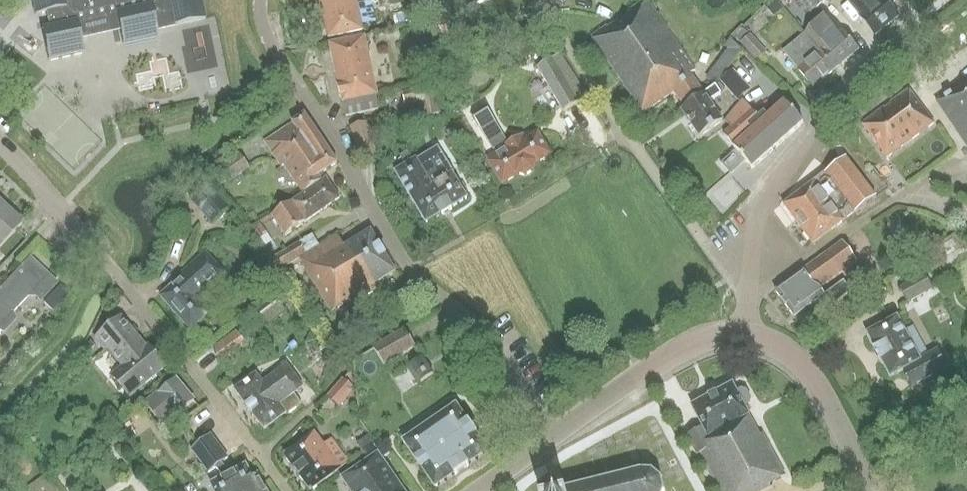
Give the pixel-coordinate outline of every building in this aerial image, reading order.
[(42,29),(48,59),(84,52),(81,38),(120,29),(123,43),(158,35),(157,30),(205,19),(201,0),(32,0),(35,14),(48,12),(51,27),(42,29)] [(357,0),(320,0),(322,9),(357,2),(357,0)] [(431,0),(422,0),(424,12),(433,10),(431,0)] [(685,108),(686,108),(705,95),(704,95),(690,74),(696,71),(647,0),(646,0),(628,12),(629,14),(609,29),(608,27),(592,38),(643,113),(674,91),(685,108)] [(778,0),(774,0),(767,6),(774,15),(784,6),(778,0)] [(827,0),(810,0),(817,8),(827,0)] [(890,6),(896,1),(896,0),(852,0),(857,7),(853,10),(875,36),(899,17),(890,6)] [(357,2),(322,9),(329,38),(364,31),(357,2)] [(805,33),(835,70),(859,50),(834,20),(832,21),(827,15),(805,33)] [(433,38),(448,35),(445,20),(430,23),(433,38)] [(813,88),(835,70),(805,33),(783,51),(813,88)] [(757,61),(767,52),(750,34),(741,43),(757,61)] [(365,36),(330,44),(343,102),(346,116),(381,109),(365,36)] [(564,111),(578,103),(553,59),(538,68),(564,111)] [(733,70),(721,81),(737,99),(749,88),(733,70)] [(937,102),(966,147),(966,82),(937,102)] [(720,84),(716,87),(721,94),(725,91),(720,84)] [(429,101),(427,87),(401,92),(404,106),(429,101)] [(686,108),(685,108),(682,110),(700,137),(723,122),(709,102),(721,94),(716,87),(704,95),(705,95),(686,108)] [(887,158),(934,123),(908,89),(862,124),(887,158)] [(745,160),(752,169),(803,123),(785,102),(763,122),(743,100),(726,121),(732,128),(724,135),(735,147),(734,148),(736,151),(723,163),(731,172),(745,160)] [(484,104),(470,113),(493,150),(496,148),(498,152),(488,158),(503,184),(519,175),(525,176),(533,171),(535,165),(550,155),(538,135),(524,143),(521,138),(506,147),(504,144),(507,142),(496,123),(492,126),(487,119),(491,116),(484,104)] [(319,175),(337,163),(305,115),(265,142),(282,167),(284,165),(303,194),(322,180),(319,175)] [(377,154),(369,122),(351,127),(360,159),(377,154)] [(428,189),(444,214),(452,209),(452,208),(467,199),(453,175),(455,174),(439,147),(417,160),(432,187),(428,189)] [(241,154),(221,168),(229,180),(230,182),(250,168),(241,154)] [(825,173),(826,174),(855,212),(855,213),(876,197),(846,158),(825,173)] [(442,216),(444,214),(428,189),(432,187),(417,160),(416,160),(395,173),(426,224),(441,215),(442,216)] [(813,244),(855,212),(826,174),(784,205),(813,244)] [(286,236),(340,198),(326,179),(323,181),(293,202),(292,202),(272,215),(286,236)] [(229,210),(207,184),(190,198),(211,224),(229,210)] [(3,207),(0,210),(0,248),(22,224),(3,207)] [(261,225),(252,230),(259,240),(267,234),(261,225)] [(300,259),(332,312),(346,303),(349,307),(378,289),(375,284),(396,272),(371,231),(345,246),(339,236),(306,255),(300,259)] [(819,259),(775,290),(794,316),(818,300),(826,311),(852,292),(844,281),(824,295),(820,288),(857,261),(843,242),(835,247),(819,259)] [(299,244),(274,259),(281,270),(300,258),(306,255),(299,244)] [(177,276),(180,279),(160,296),(191,330),(211,311),(200,298),(226,274),(205,252),(177,276)] [(56,282),(30,257),(0,288),(0,332),(3,333),(15,320),(13,312),(33,291),(40,299),(56,282)] [(934,288),(926,272),(900,286),(908,302),(934,288)] [(130,397),(166,367),(149,346),(147,347),(122,317),(96,339),(105,350),(108,348),(123,367),(112,376),(130,397)] [(913,387),(947,368),(938,350),(929,355),(913,327),(905,331),(897,317),(867,334),(875,350),(874,350),(880,361),(881,360),(891,377),(904,370),(913,387)] [(384,366),(415,347),(404,330),(374,349),(384,366)] [(236,334),(216,349),(225,360),(244,346),(236,334)] [(92,342),(87,347),(90,351),(95,347),(92,342)] [(421,382),(433,374),(423,357),(411,365),(421,382)] [(294,394),(303,387),(287,365),(263,383),(256,374),(235,390),(265,429),(285,414),(286,415),(301,404),(294,394)] [(194,401),(176,379),(146,405),(164,426),(194,401)] [(354,389),(342,379),(326,397),(338,407),(354,389)] [(786,476),(763,433),(759,435),(749,415),(745,407),(750,404),(751,400),(747,391),(742,390),(737,392),(733,384),(692,406),(703,428),(687,437),(697,455),(700,453),(720,490),(763,490),(772,487),(770,484),(786,476)] [(468,465),(488,452),(476,435),(477,434),(469,422),(468,423),(456,406),(404,442),(436,488),(455,475),(455,476),(469,466),(468,465)] [(311,490),(349,462),(332,438),(324,444),(315,432),(284,455),(311,490)] [(375,443),(369,434),(359,442),(365,450),(375,443)] [(263,484),(258,487),(246,466),(232,473),(222,463),(228,459),(212,436),(192,450),(209,473),(216,468),(226,477),(212,485),(215,490),(266,490),(263,484)] [(377,443),(363,452),(369,461),(342,479),(350,490),(404,490),(386,465),(394,459),(381,440),(377,443)] [(662,481),(661,479),(653,472),(651,471),(641,471),(639,471),(574,487),(569,488),(564,489),(561,490),(562,490),(665,490),(662,481)] [(45,474),(27,487),(30,490),(57,490),(45,474)]
